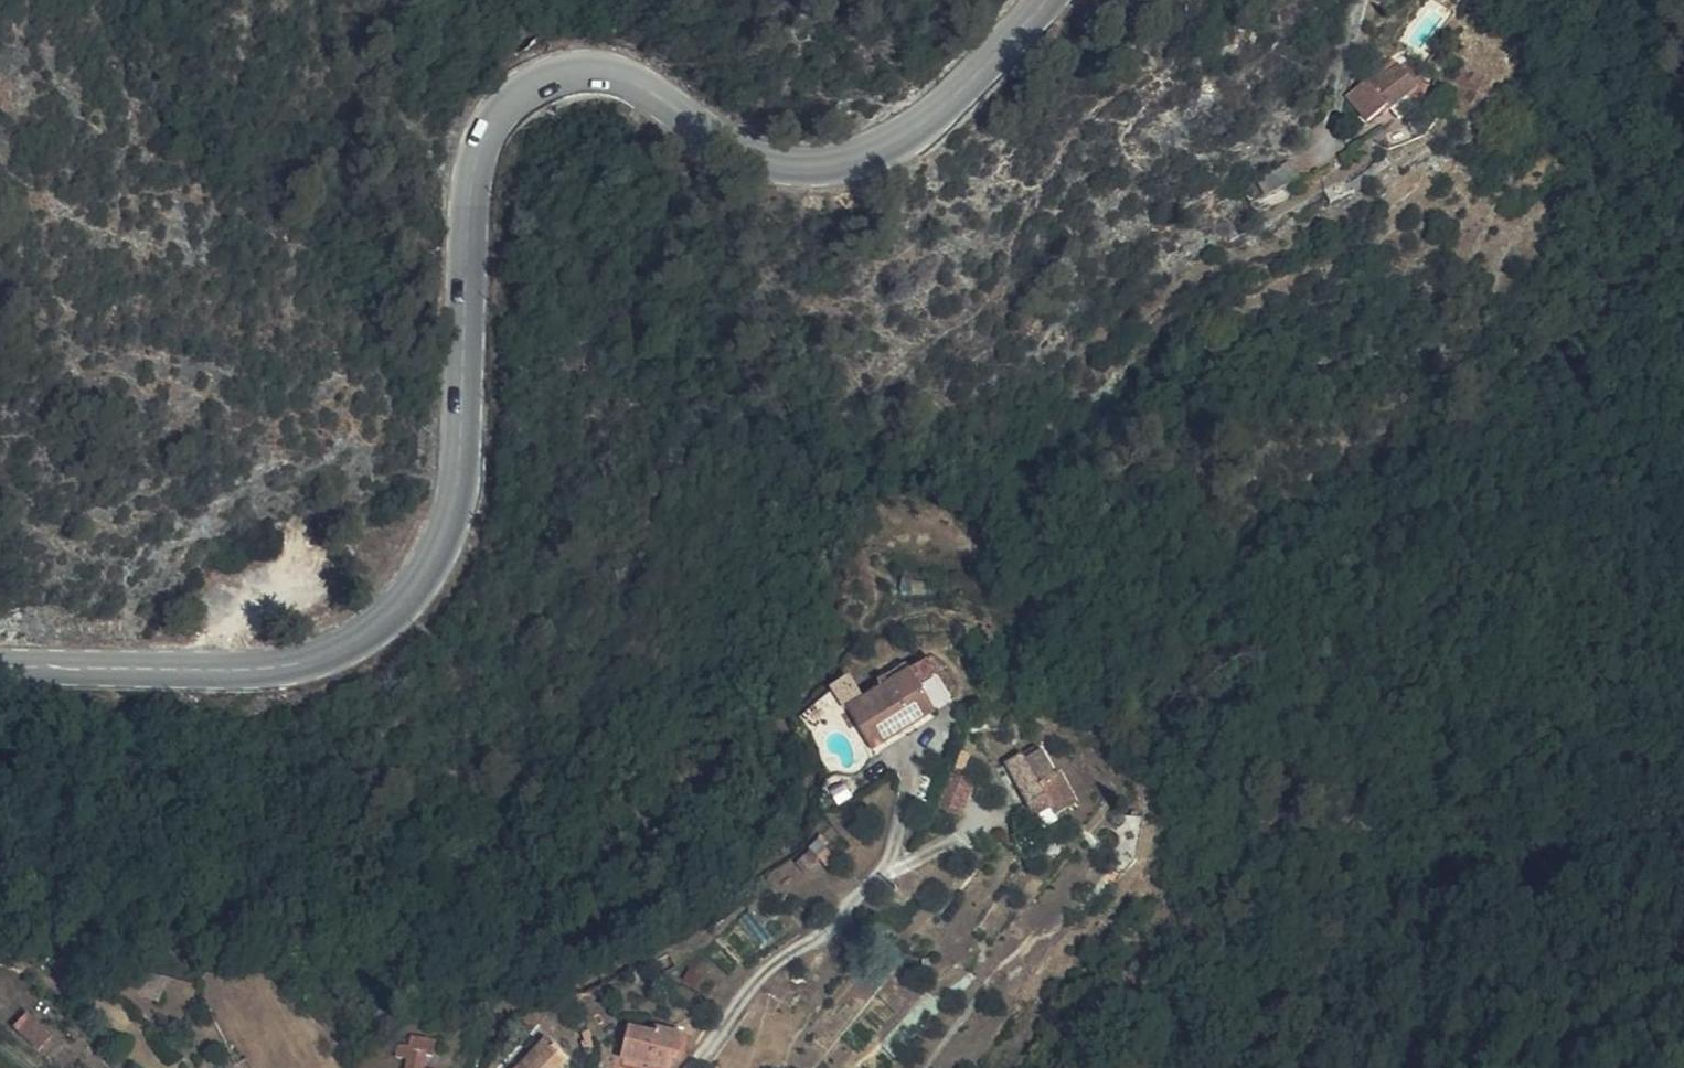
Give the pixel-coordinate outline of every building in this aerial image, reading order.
[(1349,91),(1368,123),(1426,87),(1406,56),(1349,91)] [(1399,108),(1370,132),(1390,157),(1409,142),(1413,145),(1441,123),(1437,117),(1443,111),(1429,95),(1403,115),(1399,108)] [(849,698),(869,748),(939,720),(923,681),(940,674),(936,663),(849,698)] [(851,676),(833,688),(846,707),(864,695),(851,676)] [(1009,763),(1036,821),(1077,801),(1050,744),(1009,763)] [(951,773),(942,808),(968,815),(977,780),(951,773)] [(660,1055),(635,1050),(632,1067),(664,1067),(666,1057),(660,1055)] [(660,1055),(666,1057),(664,1067),(685,1067),(688,1056),(661,1051),(660,1055)]
